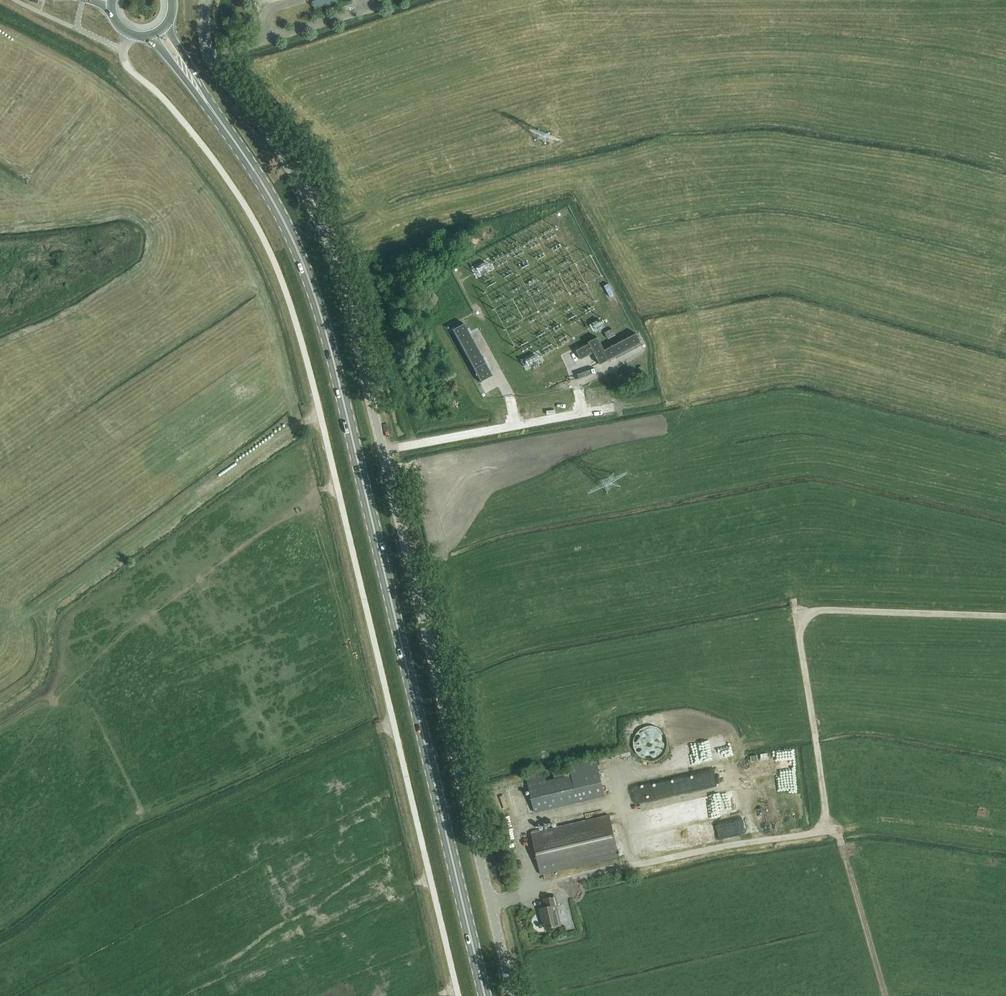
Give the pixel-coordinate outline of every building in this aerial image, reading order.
[(515,250),(523,246),(518,235),(510,240),(515,250)] [(474,271),(478,277),(492,269),(488,263),(474,271)] [(610,287),(604,289),(610,301),(616,298),(610,287)] [(452,329),(451,329),(481,382),(492,376),(463,323),(452,329)] [(613,329),(606,333),(608,338),(615,334),(613,329)] [(642,343),(637,334),(605,351),(598,338),(589,343),(590,344),(577,351),(582,359),(595,352),(601,364),(642,343)] [(536,352),(525,354),(527,367),(539,364),(536,352)] [(288,434),(279,439),(282,443),(290,439),(288,434)] [(635,752),(639,757),(645,760),(651,761),(658,760),(663,756),(667,750),(668,743),(667,738),(664,732),(660,729),(654,726),(648,726),(643,728),(638,731),(635,736),(633,741),(633,747),(635,752)] [(731,730),(721,734),(724,741),(734,738),(731,730)] [(605,796),(596,759),(571,765),(573,775),(546,781),(544,771),(527,775),(536,812),(605,796)] [(716,781),(715,774),(651,785),(652,793),(664,791),(665,798),(721,788),(720,780),(716,781)] [(724,795),(728,815),(736,813),(732,794),(724,795)] [(724,816),(721,801),(681,810),(684,824),(724,816)] [(541,874),(543,874),(545,879),(552,877),(550,872),(619,856),(609,815),(531,834),(541,874)] [(726,825),(728,838),(754,834),(752,821),(726,825)] [(556,906),(558,905),(556,896),(544,899),(546,907),(540,908),(542,916),(543,916),(546,929),(561,926),(556,906)]
